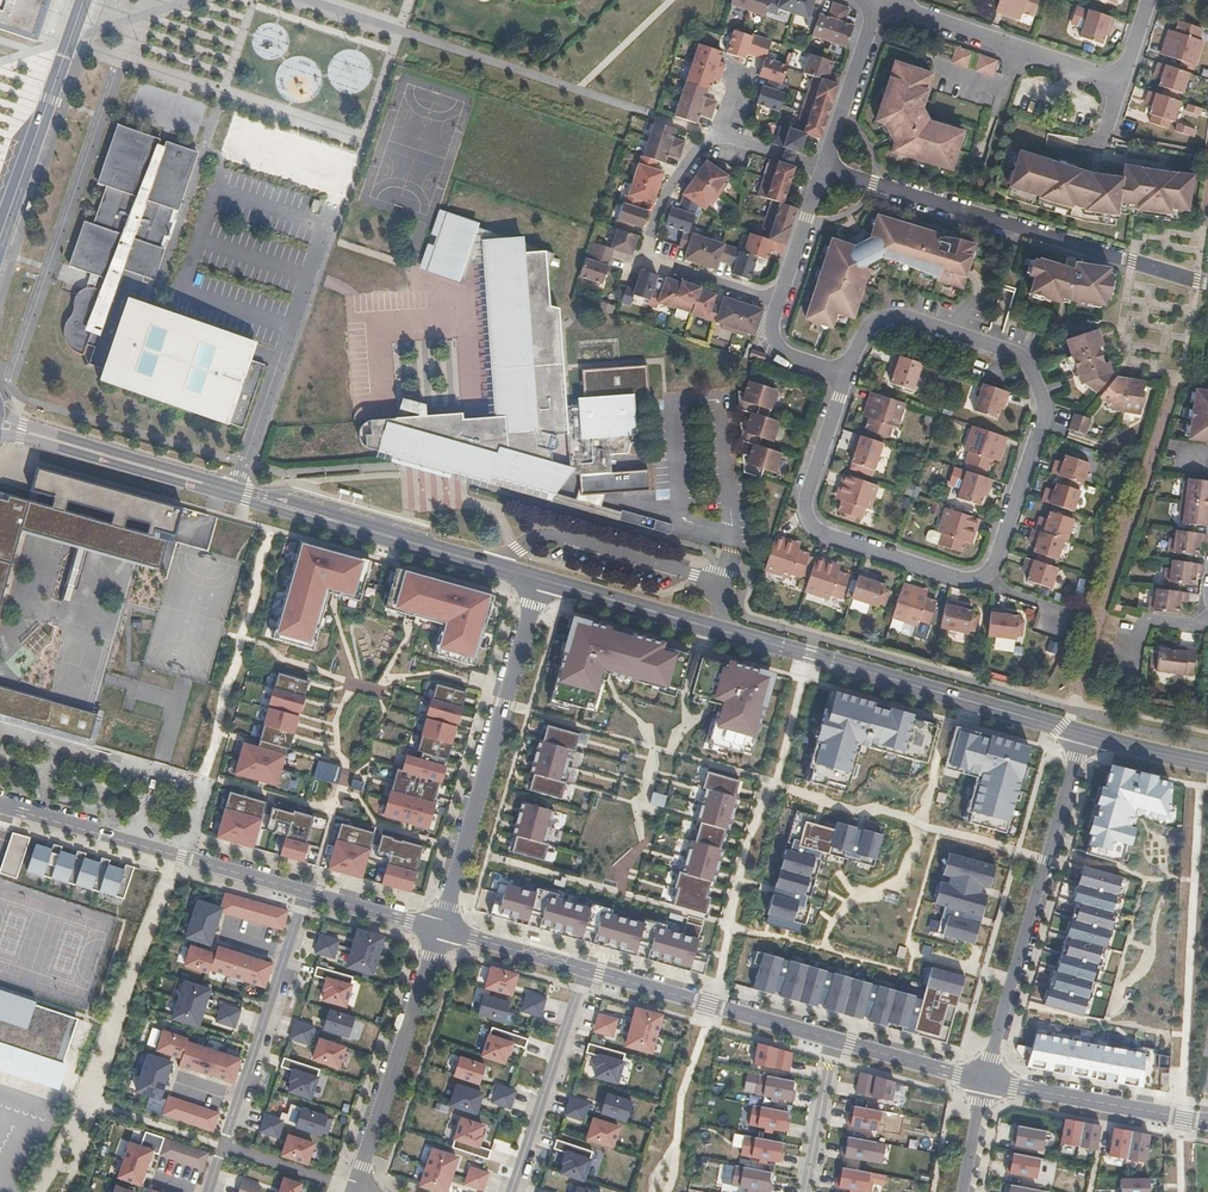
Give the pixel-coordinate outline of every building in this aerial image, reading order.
[(36,42),(50,0),(0,0),(0,30),(36,42)] [(750,0),(732,0),(730,5),(747,10),(750,0)] [(770,0),(750,0),(747,10),(765,16),(766,11),(770,0)] [(796,0),(770,0),(766,11),(775,14),(777,8),(792,13),(796,0)] [(814,0),(796,0),(792,13),(808,18),(806,24),(814,27),(819,13),(820,9),(812,6),(814,0)] [(1039,0),(1001,0),(997,11),(1021,19),(1023,12),(1034,16),(1039,0)] [(829,41),(841,6),(832,3),(827,15),(819,13),(814,27),(811,35),(829,41)] [(847,46),(853,24),(845,21),(849,8),(841,6),(829,41),(847,46)] [(1073,24),(1084,28),(1090,11),(1079,7),(1073,24)] [(1102,45),(1105,36),(1110,38),(1113,29),(1116,20),(1090,11),(1084,28),(1081,38),(1102,45)] [(1178,19),(1175,30),(1168,28),(1161,52),(1195,63),(1202,39),(1198,38),(1202,27),(1178,19)] [(727,53),(737,56),(736,60),(743,63),(746,53),(765,60),(765,58),(772,40),(752,34),(751,35),(734,30),(727,53)] [(719,62),(723,51),(698,44),(680,99),(715,110),(717,102),(706,98),(709,88),(711,89),(714,79),(720,81),(725,64),(719,62)] [(968,68),(973,52),(956,46),(951,62),(968,68)] [(831,71),(834,61),(805,52),(799,71),(812,75),(838,83),(841,75),(831,71)] [(991,75),(996,60),(980,54),(975,70),(991,75)] [(781,83),(787,65),(765,58),(765,60),(759,76),(769,79),(781,83)] [(1153,74),(1160,77),(1158,83),(1163,85),(1161,93),(1175,98),(1177,90),(1182,91),(1189,72),(1157,61),(1153,74)] [(921,109),(927,92),(925,91),(930,74),(894,63),(875,122),(882,124),(894,143),(891,151),(948,170),(961,134),(944,129),(944,126),(928,121),(921,109)] [(832,102),(838,83),(812,75),(806,94),(832,102)] [(756,93),(759,94),(756,104),(780,111),(788,85),(781,83),(769,79),(767,87),(762,86),(761,88),(758,87),(756,93)] [(187,132),(197,135),(207,103),(152,87),(149,98),(158,101),(153,119),(174,125),(179,109),(193,113),(187,132)] [(1173,120),(1180,100),(1175,98),(1161,93),(1148,89),(1144,103),(1151,105),(1149,112),(1152,113),(1150,120),(1169,126),(1171,119),(1173,120)] [(826,119),(832,102),(806,94),(801,111),(826,119)] [(715,110),(680,99),(675,114),(698,121),(700,115),(712,119),(715,110)] [(1199,113),(1201,106),(1188,102),(1186,109),(1199,113)] [(819,138),(826,119),(801,111),(795,130),(806,134),(819,138)] [(673,134),(675,125),(653,118),(648,135),(682,146),(684,138),(673,134)] [(1189,133),(1191,126),(1178,121),(1176,129),(1189,133)] [(176,210),(196,151),(165,141),(162,149),(157,147),(160,139),(118,124),(98,183),(105,186),(93,224),(84,221),(69,266),(97,275),(93,287),(90,287),(86,288),(80,289),(76,293),(73,298),(73,301),(72,309),(71,313),(69,317),(66,319),(63,328),(63,336),(65,342),(68,346),(72,350),(76,353),(82,355),(86,345),(93,347),(88,364),(102,369),(99,379),(130,389),(242,428),(264,365),(249,359),(254,343),(180,317),(139,304),(143,292),(144,292),(146,288),(148,282),(143,281),(144,277),(153,279),(163,248),(160,247),(164,235),(168,236),(172,222),(169,221),(173,209),(176,210)] [(800,153),(806,134),(795,130),(780,125),(774,144),(778,146),(785,148),(796,151),(800,153)] [(679,154),(682,146),(648,135),(642,152),(657,158),(657,157),(665,159),(668,151),(679,154)] [(796,151),(785,148),(782,159),(793,162),(796,151)] [(658,183),(663,168),(655,165),(657,158),(642,152),(641,151),(633,175),(658,183)] [(1186,212),(1192,176),(1124,166),(1122,178),(1090,174),(1020,152),(1008,188),(1039,197),(1038,199),(1072,209),(1072,207),(1085,210),(1084,212),(1117,218),(1120,203),(1134,205),(1133,210),(1169,216),(1170,209),(1186,212)] [(789,181),(795,163),(793,162),(782,159),(774,156),(769,155),(763,173),(789,181)] [(724,177),(728,172),(705,157),(694,173),(720,191),(727,180),(724,177)] [(720,191),(694,173),(682,190),(684,191),(699,202),(704,205),(709,199),(712,201),(720,191)] [(783,199),(789,181),(763,173),(757,190),(772,195),(783,199)] [(653,200),(658,183),(633,175),(627,192),(625,191),(622,199),(640,204),(642,196),(653,200)] [(671,202),(671,204),(667,203),(665,209),(668,210),(664,221),(683,227),(689,228),(699,202),(684,191),(679,205),(671,202)] [(792,222),(798,204),(783,199),(772,195),(766,213),(792,222)] [(318,209),(321,199),(315,197),(311,207),(318,209)] [(643,224),(648,207),(640,204),(622,199),(614,224),(617,225),(634,231),(636,223),(643,224)] [(786,239),(792,222),(766,213),(760,232),(786,239)] [(502,402),(503,417),(462,420),(462,414),(402,399),(396,418),(368,421),(363,424),(359,429),(358,436),(359,439),(361,444),(365,448),(370,450),(372,444),(377,443),(377,450),(401,457),(403,457),(407,455),(408,452),(407,441),(437,447),(437,450),(439,451),(441,454),(442,463),(553,496),(568,476),(579,475),(580,496),(650,492),(649,471),(611,473),(610,456),(627,455),(634,430),(631,430),(629,402),(650,401),(647,366),(582,370),(584,406),(564,407),(558,322),(559,322),(559,310),(549,307),(547,276),(554,254),(443,216),(426,267),(465,280),(472,259),(483,263),(484,285),(491,285),(492,297),(486,296),(487,321),(493,321),(494,332),(488,332),(491,369),(488,370),(487,373),(487,376),(489,378),(492,378),(493,394),(494,396),(496,399),(502,402)] [(974,248),(947,239),(878,217),(873,234),(864,229),(862,234),(856,235),(852,237),(850,239),(847,244),(832,239),(819,277),(805,318),(831,327),(836,312),(852,317),(869,271),(871,271),(873,267),(880,261),(886,260),(890,260),(898,263),(937,279),(936,282),(961,289),(974,248)] [(632,250),(638,232),(634,231),(617,225),(611,244),(614,247),(630,251),(632,250)] [(700,260),(708,235),(689,228),(683,227),(679,243),(687,246),(684,255),(700,260)] [(783,249),(786,239),(760,232),(750,229),(744,248),(758,253),(767,256),(771,245),(783,249)] [(727,260),(732,242),(708,235),(700,260),(717,266),(719,258),(727,260)] [(603,281),(606,271),(610,272),(612,265),(608,264),(614,247),(611,244),(591,238),(579,273),(603,281)] [(750,276),(758,253),(744,248),(741,247),(739,244),(732,242),(727,260),(734,262),(732,271),(750,276)] [(1063,264),(1062,266),(1038,259),(1037,261),(1029,258),(1024,273),(1028,274),(1028,275),(1032,276),(1028,293),(1059,302),(1059,301),(1068,304),(1070,300),(1085,302),(1084,304),(1088,306),(1096,308),(1097,307),(1099,307),(1099,304),(1102,305),(1104,299),(1107,299),(1108,295),(1110,295),(1111,293),(1112,293),(1113,282),(1112,280),(1111,279),(1111,276),(1106,274),(1107,269),(1074,265),(1072,265),(1063,264)] [(647,305),(653,288),(657,274),(641,269),(634,288),(626,285),(621,302),(630,305),(633,295),(648,300),(647,305)] [(674,306),(682,282),(666,277),(661,291),(653,288),(647,305),(657,308),(659,302),(674,306)] [(691,314),(700,288),(701,286),(683,280),(682,282),(674,306),(673,308),(691,314)] [(715,322),(720,306),(713,303),(716,293),(700,288),(691,314),(715,322)] [(733,333),(743,303),(723,296),(720,306),(715,322),(721,324),(720,328),(733,333)] [(754,335),(763,309),(743,303),(733,333),(747,337),(748,333),(754,335)] [(1095,391),(1100,395),(1099,397),(1110,406),(1109,410),(1138,415),(1143,383),(1120,379),(1114,381),(1111,381),(1113,380),(1108,377),(1110,374),(1106,362),(1099,365),(1093,349),(1101,346),(1095,329),(1064,339),(1069,356),(1065,357),(1071,374),(1075,373),(1078,383),(1082,384),(1093,393),(1095,391)] [(765,363),(768,355),(751,349),(748,358),(765,363)] [(890,372),(894,374),(891,385),(913,392),(922,365),(895,356),(890,372)] [(752,446),(749,457),(742,455),(743,473),(760,479),(763,471),(775,474),(781,454),(758,447),(761,439),(773,442),(779,423),(768,419),(776,391),(748,382),(744,394),(737,392),(738,411),(750,414),(746,426),(740,424),(741,442),(752,446)] [(997,420),(1000,409),(1004,410),(1009,394),(983,386),(975,413),(997,420)] [(1194,392),(1189,391),(1187,402),(1192,403),(1191,409),(1186,408),(1185,419),(1189,420),(1188,425),(1184,424),(1182,435),(1186,436),(1186,439),(1207,443),(1207,391),(1194,389),(1194,392)] [(863,417),(869,419),(865,430),(888,437),(892,427),(897,428),(905,404),(871,392),(863,417)] [(1086,426),(1088,419),(1072,413),(1069,421),(1086,426)] [(1083,434),(1086,426),(1069,421),(1066,429),(1083,434)] [(990,470),(993,461),(1000,463),(1001,457),(1007,438),(973,426),(965,451),(969,452),(966,462),(990,470)] [(872,477),(874,471),(883,444),(857,435),(851,452),(855,454),(850,470),(872,477)] [(1066,456),(1063,463),(1056,461),(1052,474),(1065,479),(1063,486),(1057,485),(1055,492),(1047,489),(1043,502),(1075,512),(1082,492),(1077,491),(1079,483),(1084,485),(1090,465),(1066,456)] [(32,492),(121,517),(118,526),(133,530),(135,521),(155,527),(153,533),(149,532),(144,550),(163,555),(167,541),(173,543),(183,509),(37,468),(29,502),(15,498),(13,498),(10,497),(8,498),(0,502),(0,607),(32,492)] [(988,497),(991,489),(994,480),(967,472),(958,500),(979,506),(983,495),(988,497)] [(844,475),(837,493),(835,499),(841,501),(838,512),(861,520),(865,508),(870,510),(877,486),(844,475)] [(1187,478),(1187,483),(1182,483),(1179,500),(1207,504),(1207,481),(1187,478)] [(907,484),(905,492),(917,495),(919,487),(907,484)] [(8,498),(10,497),(13,498),(15,498),(29,502),(29,500),(0,492),(0,502),(8,498)] [(1207,519),(1207,504),(1179,500),(1178,514),(1181,515),(1180,521),(1207,525),(1207,519)] [(118,526),(30,501),(22,530),(77,546),(85,517),(97,520),(89,549),(159,569),(163,555),(144,550),(148,534),(133,530),(118,526)] [(946,508),(938,534),(931,532),(928,533),(926,538),(927,542),(961,553),(965,544),(972,547),(980,520),(946,508)] [(638,527),(641,517),(621,511),(618,521),(638,527)] [(1051,513),(1049,519),(1042,517),(1037,530),(1066,540),(1069,541),(1076,520),(1051,513)] [(97,520),(85,517),(65,587),(77,590),(97,520)] [(652,530),(655,520),(641,517),(638,527),(652,530)] [(669,535),(672,525),(655,520),(652,530),(669,535)] [(1029,544),(1037,547),(1034,554),(1039,555),(1053,560),(1059,562),(1066,540),(1037,530),(1034,530),(1029,544)] [(1196,554),(1197,547),(1204,548),(1206,534),(1175,530),(1174,537),(1169,536),(1167,550),(1196,554)] [(800,551),(802,543),(796,541),(776,535),(765,570),(790,578),(791,574),(803,577),(810,554),(800,551)] [(285,635),(284,642),(312,650),(325,604),(321,603),(324,592),(328,593),(332,594),(335,584),(345,586),(342,597),(358,602),(370,561),(353,557),(351,566),(342,563),(345,554),(300,542),(274,632),(285,635)] [(353,557),(345,554),(342,563),(351,566),(353,557)] [(1051,566),(1053,560),(1039,555),(1037,561),(1051,566)] [(850,576),(839,573),(842,565),(817,557),(805,593),(830,600),(831,596),(842,599),(850,576)] [(1023,572),(1031,575),(1028,583),(1052,590),(1059,569),(1051,566),(1037,561),(1027,558),(1023,572)] [(1192,585),(1193,578),(1201,579),(1202,563),(1171,559),(1170,568),(1165,567),(1163,582),(1192,585)] [(396,569),(384,609),(405,615),(408,604),(418,607),(415,617),(439,624),(445,626),(442,636),(439,635),(435,647),(441,649),(439,656),(473,666),(493,596),(426,577),(424,586),(414,584),(416,575),(396,569)] [(877,582),(878,578),(870,575),(861,572),(852,599),(879,608),(881,604),(886,605),(891,590),(885,588),(886,585),(877,582)] [(426,577),(416,575),(414,584),(424,586),(426,577)] [(937,602),(927,598),(929,590),(904,583),(893,618),(917,626),(915,632),(926,635),(937,602)] [(345,586),(335,584),(332,594),(342,597),(345,586)] [(1176,614),(1177,606),(1184,607),(1186,592),(1155,588),(1154,596),(1149,596),(1147,610),(1176,614)] [(963,609),(965,604),(956,603),(947,601),(941,628),(971,634),(972,630),(976,631),(980,616),(974,615),(974,611),(963,609)] [(418,607),(408,604),(405,615),(415,617),(418,607)] [(1010,616),(1010,611),(1002,610),(992,609),(989,637),(1018,640),(1018,637),(1024,637),(1025,622),(1020,620),(1020,617),(1010,616)] [(599,626),(576,620),(573,630),(571,629),(566,644),(569,645),(567,654),(564,653),(551,700),(584,709),(586,703),(594,705),(603,673),(623,679),(624,675),(632,678),(631,681),(662,690),(663,686),(678,691),(688,655),(661,648),(662,644),(631,636),(630,639),(610,633),(610,630),(603,628),(602,630),(598,629),(599,626)] [(445,626),(439,624),(437,635),(442,636),(445,626)] [(285,635),(274,632),(273,638),(284,642),(285,635)] [(1190,675),(1194,648),(1167,645),(1167,649),(1157,648),(1154,670),(1190,675)] [(441,649),(435,647),(433,655),(439,656),(441,649)] [(728,667),(701,659),(691,694),(715,701),(714,705),(718,706),(707,744),(741,754),(743,748),(751,750),(763,708),(760,707),(762,700),(765,700),(769,686),(766,685),(769,675),(746,668),(745,671),(741,670),(742,667),(729,663),(728,667)] [(243,743),(234,774),(287,789),(292,773),(281,770),(287,749),(289,749),(308,681),(278,673),(269,704),(271,705),(270,709),(268,708),(258,747),(243,743)] [(396,769),(383,816),(427,829),(434,802),(433,802),(439,782),(440,782),(445,766),(443,766),(445,759),(447,759),(456,724),(466,693),(435,684),(426,716),(428,716),(427,720),(425,719),(416,751),(421,753),(419,759),(406,756),(402,770),(396,769)] [(49,722),(52,701),(0,685),(0,714),(49,722)] [(925,764),(934,729),(825,696),(802,785),(845,796),(858,745),(925,764)] [(90,740),(97,714),(52,701),(49,722),(0,714),(0,717),(90,740)] [(579,735),(547,726),(542,742),(539,741),(530,773),(533,774),(528,790),(561,799),(565,783),(562,782),(571,751),(574,752),(579,735)] [(1031,754),(954,734),(946,769),(977,777),(967,814),(971,816),(968,829),(1009,840),(1031,754)] [(318,761),(313,778),(337,784),(342,768),(318,761)] [(1110,769),(1086,853),(1119,862),(1134,808),(1141,810),(1140,814),(1168,822),(1170,783),(1110,769)] [(738,781),(706,772),(701,789),(705,790),(696,822),(699,823),(693,842),(690,841),(681,873),(678,872),(673,888),(676,889),(672,905),(704,914),(709,898),(705,897),(710,882),(713,883),(722,850),(719,849),(724,830),(728,831),(737,798),(733,797),(738,781)] [(352,780),(350,788),(361,791),(363,783),(352,780)] [(229,792),(216,838),(244,845),(246,842),(254,844),(266,803),(229,792)] [(666,798),(654,794),(649,804),(662,809),(666,798)] [(554,811),(522,802),(512,835),(516,836),(511,851),(543,861),(548,844),(545,843),(554,811)] [(272,808),(265,830),(286,836),(280,856),(302,862),(307,845),(305,844),(313,817),(293,811),(292,814),(272,808)] [(874,869),(884,833),(838,821),(835,829),(816,825),(820,815),(795,809),(766,919),(806,930),(826,856),(874,869)] [(270,815),(263,813),(258,828),(265,830),(270,815)] [(340,824),(328,869),(361,879),(374,833),(340,824)] [(8,829),(0,852),(0,872),(13,877),(27,835),(8,829)] [(381,835),(373,861),(387,865),(381,885),(409,893),(422,847),(401,841),(400,843),(392,840),(393,839),(381,835)] [(127,866),(32,840),(24,868),(119,895),(127,866)] [(371,844),(366,859),(373,861),(378,846),(371,844)] [(313,862),(317,851),(310,848),(306,860),(313,862)] [(998,867),(947,852),(932,905),(943,908),(935,935),(975,946),(998,867)] [(1073,901),(1076,902),(1056,971),(1053,970),(1044,1005),(1082,1016),(1088,996),(1084,995),(1088,980),(1092,981),(1102,946),(1105,947),(1115,913),(1111,912),(1108,911),(1112,896),(1115,897),(1121,877),(1083,866),(1073,901)] [(566,879),(562,878),(561,882),(555,881),(554,885),(564,888),(566,879)] [(493,903),(489,915),(526,925),(529,914),(522,912),(524,905),(531,907),(530,910),(551,916),(550,920),(541,917),(538,928),(580,940),(583,929),(576,927),(578,920),(585,922),(584,925),(605,931),(604,935),(595,933),(592,944),(634,956),(637,945),(630,942),(632,935),(639,938),(638,941),(659,947),(657,950),(649,948),(646,959),(701,975),(705,963),(691,959),(697,939),(664,930),(665,925),(644,919),(642,924),(610,915),(612,910),(591,904),(589,909),(556,899),(558,894),(536,888),(535,893),(499,883),(496,893),(503,895),(500,905),(493,903)] [(191,918),(215,926),(220,911),(226,913),(231,894),(225,892),(220,908),(197,900),(191,918)] [(238,895),(231,894),(226,913),(232,915),(238,895)] [(241,917),(246,898),(238,895),(232,915),(241,917)] [(249,919),(255,900),(246,898),(241,917),(249,919)] [(258,922),(263,903),(255,900),(249,919),(258,922)] [(266,924),(271,905),(263,903),(258,922),(266,924)] [(274,926),(280,907),(271,905),(266,924),(274,926)] [(281,928),(287,909),(280,907),(274,926),(281,928)] [(682,917),(669,913),(668,918),(681,921),(682,917)] [(215,926),(191,918),(185,936),(209,944),(215,926)] [(357,929),(352,948),(376,955),(381,936),(357,929)] [(339,940),(316,933),(314,943),(336,949),(339,940)] [(920,986),(757,940),(751,965),(758,968),(753,986),(947,1043),(967,972),(927,962),(920,986)] [(336,949),(314,943),(311,951),(334,958),(336,949)] [(184,964),(209,972),(215,954),(190,946),(184,964)] [(217,946),(210,968),(228,974),(235,952),(217,946)] [(1095,982),(1105,947),(1102,946),(1092,981),(1095,982)] [(377,955),(353,948),(347,967),(371,974),(377,955)] [(235,952),(228,974),(245,980),(253,958),(235,952)] [(253,958),(245,980),(263,986),(271,964),(253,958)] [(352,977),(316,966),(313,975),(326,979),(323,989),(325,990),(322,999),(344,1006),(352,977)] [(491,967),(485,987),(511,994),(516,974),(491,967)] [(185,981),(179,999),(203,1007),(209,989),(185,981)] [(0,989),(0,1067),(58,1086),(72,1045),(65,1043),(75,1014),(0,989)] [(546,997),(527,992),(524,1002),(543,1007),(546,997)] [(483,994),(477,1014),(503,1021),(508,1002),(483,994)] [(172,1017),(196,1025),(202,1007),(178,999),(172,1017)] [(543,1007),(524,1002),(521,1010),(541,1015),(543,1007)] [(221,1003),(218,1012),(237,1018),(240,1010),(221,1003)] [(660,1014),(636,1007),(630,1026),(654,1033),(660,1014)] [(329,1010),(322,1029),(347,1037),(353,1018),(329,1010)] [(218,1012),(215,1021),(234,1027),(237,1018),(218,1012)] [(618,1018),(599,1012),(596,1022),(615,1027),(618,1018)] [(295,1020),(292,1030),(311,1036),(314,1026),(295,1020)] [(615,1027),(596,1022),(594,1030),(613,1035),(615,1027)] [(491,1027),(481,1056),(503,1063),(506,1053),(508,1054),(512,1044),(524,1048),(527,1039),(491,1027)] [(655,1033),(631,1027),(626,1045),(650,1052),(655,1033)] [(1031,1047),(1017,1045),(1015,1050),(1026,1067),(1153,1090),(1155,1049),(1121,1043),(1121,1044),(1111,1042),(1111,1046),(1104,1044),(1104,1041),(1104,1040),(1070,1034),(1070,1035),(1061,1033),(1061,1032),(1037,1028),(1031,1047)] [(311,1036),(292,1030),(289,1038),(308,1045),(311,1036)] [(162,1031),(156,1049),(180,1057),(186,1039),(162,1031)] [(316,1039),(310,1058),(337,1067),(344,1048),(316,1039)] [(185,1042),(178,1063),(198,1070),(204,1048),(185,1042)] [(625,1053),(588,1043),(586,1052),(599,1056),(596,1066),(598,1066),(595,1076),(616,1082),(625,1053)] [(796,1053),(754,1045),(749,1070),(791,1078),(796,1053)] [(204,1048),(198,1070),(214,1075),(221,1054),(204,1048)] [(147,1054),(141,1072),(164,1080),(170,1062),(147,1054)] [(221,1054),(214,1075),(232,1081),(239,1060),(221,1054)] [(1159,1055),(1158,1068),(1169,1068),(1170,1057),(1159,1055)] [(319,1069),(283,1057),(280,1067),(292,1071),(289,1080),(291,1081),(288,1091),(309,1098),(319,1069)] [(459,1057),(453,1076),(478,1084),(484,1065),(459,1057)] [(164,1080),(141,1072),(135,1090),(158,1097),(162,1084),(164,1080)] [(897,1082),(859,1074),(854,1096),(892,1104),(897,1082)] [(796,1086),(755,1076),(750,1097),(791,1107),(796,1086)] [(497,1084),(494,1093),(512,1099),(515,1090),(497,1084)] [(456,1086),(450,1104),(475,1113),(481,1094),(456,1086)] [(494,1093),(491,1102),(509,1108),(512,1099),(494,1093)] [(607,1093),(600,1113),(625,1121),(631,1101),(607,1093)] [(161,1114),(170,1117),(176,1099),(167,1096),(161,1114)] [(589,1103),(570,1097),(567,1106),(586,1112),(589,1103)] [(176,1099),(170,1117),(178,1120),(184,1102),(176,1099)] [(184,1102),(178,1120),(186,1122),(192,1104),(184,1102)] [(791,1112),(750,1103),(745,1128),(786,1136),(791,1112)] [(192,1104),(186,1122),(194,1125),(201,1107),(192,1104)] [(586,1112),(567,1106),(564,1115),(583,1121),(586,1112)] [(201,1107),(194,1125),(203,1128),(209,1110),(201,1107)] [(884,1114),(851,1107),(846,1130),(879,1137),(884,1114)] [(301,1108),(295,1127),(319,1136),(326,1116),(301,1108)] [(209,1110),(203,1128),(211,1131),(217,1113),(209,1110)] [(264,1113),(261,1123),(280,1129),(283,1120),(264,1113)] [(451,1147),(487,1160),(490,1150),(478,1146),(481,1136),(479,1136),(482,1126),(460,1119),(451,1147)] [(593,1119),(587,1138),(611,1146),(618,1127),(593,1119)] [(1104,1126),(1063,1119),(1058,1147),(1099,1155),(1104,1126)] [(261,1123),(258,1131),(277,1137),(280,1129),(261,1123)] [(1048,1132),(1016,1126),(1011,1149),(1043,1155),(1048,1132)] [(1153,1135),(1113,1127),(1107,1159),(1147,1167),(1153,1135)] [(784,1143),(742,1135),(738,1159),(780,1166),(784,1143)] [(281,1154),(306,1162),(312,1144),(287,1136),(281,1154)] [(165,1137),(159,1156),(168,1159),(174,1140),(165,1137)] [(876,1144),(845,1139),(842,1160),(872,1165),(876,1144)] [(183,1143),(174,1140),(168,1159),(176,1162),(183,1143)] [(592,1151),(556,1140),(553,1149),(566,1153),(562,1163),(564,1164),(561,1173),(583,1180),(592,1151)] [(128,1141),(122,1159),(146,1168),(153,1150),(128,1141)] [(191,1146),(183,1143),(176,1162),(185,1165),(191,1146)] [(200,1149),(191,1146),(185,1165),(193,1167),(200,1149)] [(208,1152),(200,1149),(193,1167),(202,1170),(208,1152)] [(432,1150),(426,1168),(450,1176),(456,1158),(432,1150)] [(1043,1159),(1010,1153),(1006,1176),(1039,1183),(1043,1159)] [(146,1168),(122,1159),(116,1177),(140,1186),(146,1168)] [(470,1166),(466,1176),(485,1182),(489,1172),(470,1166)] [(732,1166),(729,1188),(754,1191),(770,1191),(773,1172),(732,1166)] [(426,1168),(421,1185),(444,1191),(445,1191),(450,1176),(426,1168)] [(840,1169),(836,1190),(846,1191),(870,1191),(873,1175),(840,1169)] [(278,1191),(298,1191),(301,1182),(283,1176),(278,1191)] [(485,1182),(466,1176),(464,1183),(483,1190),(485,1182)] [(242,1179),(239,1189),(248,1191),(258,1191),(260,1185),(242,1179)] [(1120,1179),(1120,1191),(1151,1191),(1151,1179),(1120,1179)]
